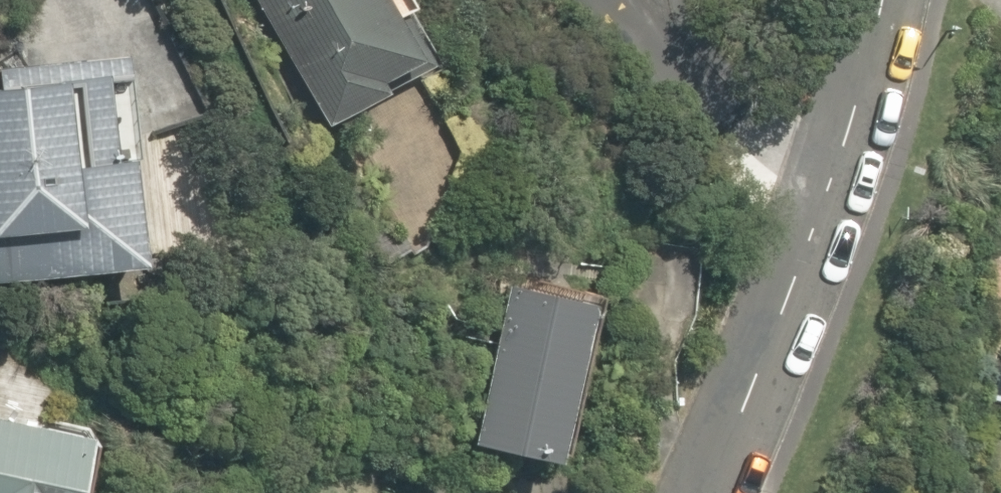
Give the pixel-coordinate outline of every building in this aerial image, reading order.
[(330,139),(442,77),(400,0),(401,0),(253,0),(330,139)] [(168,275),(158,173),(127,176),(119,88),(0,99),(0,273),(2,290),(168,275)] [(506,330),(476,450),(578,476),(621,306),(486,272),(474,321),(506,330)] [(120,459),(0,418),(0,492),(109,492),(120,459)]
